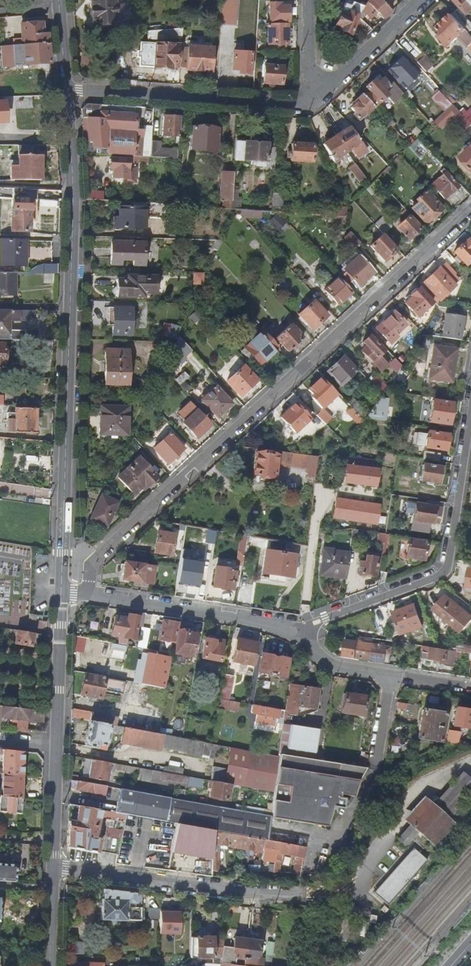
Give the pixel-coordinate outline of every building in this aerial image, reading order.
[(95,25),(125,23),(123,6),(117,6),(117,0),(93,0),(95,25)] [(238,24),(239,0),(223,0),(222,24),(238,24)] [(379,0),(369,0),(362,7),(350,2),(351,0),(345,0),(341,12),(340,12),(335,24),(341,27),(340,30),(351,35),(355,24),(366,36),(373,30),(361,18),(366,13),(372,17),(376,11),(384,19),(392,12),(379,0)] [(456,1),(462,7),(453,15),(470,33),(470,32),(470,22),(467,17),(470,14),(470,0),(457,0),(456,1)] [(282,3),(270,4),(270,21),(290,21),(290,5),(282,6),(282,3)] [(453,43),(459,38),(470,50),(470,34),(470,33),(453,15),(439,28),(443,32),(453,43)] [(22,24),(23,38),(24,44),(50,42),(49,32),(42,33),(41,23),(22,24)] [(269,51),(289,51),(288,23),(269,23),(269,51)] [(149,41),(182,39),(183,29),(148,31),(149,41)] [(449,47),(453,43),(443,32),(438,36),(449,47)] [(27,64),(52,62),(50,42),(24,44),(14,45),(15,56),(4,57),(5,66),(16,65),(15,64),(26,63),(27,64)] [(179,44),(156,43),(156,45),(142,44),(140,65),(154,67),(154,68),(171,69),(171,66),(177,67),(179,44)] [(187,49),(186,68),(186,69),(211,71),(212,48),(187,47),(187,49)] [(251,52),(233,51),(232,69),(239,69),(239,74),(249,74),(251,52)] [(419,75),(403,58),(389,72),(404,89),(419,75)] [(433,67),(424,58),(418,63),(426,73),(428,72),(431,74),(434,71),(432,68),(433,67)] [(283,67),(264,66),(263,84),(282,84),(283,67)] [(379,75),(373,80),(380,88),(386,82),(379,75)] [(368,99),(374,107),(387,95),(383,92),(390,86),(386,82),(380,88),(373,80),(367,87),(373,94),(368,99)] [(404,95),(393,83),(390,86),(383,92),(387,95),(394,104),(404,95)] [(410,90),(404,95),(411,102),(416,97),(410,90)] [(455,106),(442,92),(435,99),(447,113),(455,106)] [(368,99),(363,94),(354,102),(356,104),(352,108),(356,112),(354,114),(359,120),(374,107),(368,99)] [(150,157),(151,140),(152,126),(144,126),(143,130),(135,130),(136,120),(142,120),(142,115),(146,115),(147,108),(87,104),(81,109),(82,120),(87,120),(89,138),(87,138),(87,142),(84,143),(85,154),(131,156),(148,157),(150,157)] [(178,142),(180,117),(165,116),(163,135),(176,136),(176,142),(178,142)] [(218,129),(193,127),(191,149),(216,151),(218,129)] [(337,137),(347,150),(353,146),(355,149),(361,144),(350,128),(337,137)] [(340,155),(347,150),(337,137),(325,145),(336,162),(342,157),(340,155)] [(166,157),(166,148),(161,148),(161,141),(151,140),(150,157),(166,157)] [(265,166),(275,167),(276,144),(236,140),(234,159),(265,161),(265,166)] [(313,146),(293,144),(291,161),(311,163),(313,146)] [(13,162),(13,180),(41,181),(43,155),(34,154),(34,145),(20,145),(19,162),(13,162)] [(178,149),(166,148),(166,157),(177,158),(178,149)] [(462,157),(470,167),(470,149),(462,157)] [(127,160),(108,160),(108,168),(112,168),(112,178),(126,179),(127,160)] [(359,180),(365,177),(355,162),(350,166),(359,180)] [(378,170),(378,171),(382,174),(389,167),(385,163),(378,170)] [(459,186),(443,169),(440,171),(443,174),(431,185),(444,199),(450,193),(451,194),(459,186)] [(382,174),(378,171),(368,181),(370,185),(382,174)] [(232,190),(233,173),(221,173),(219,201),(231,202),(232,190)] [(10,230),(29,231),(30,209),(31,209),(31,199),(38,199),(38,189),(0,187),(0,197),(12,197),(11,221),(10,221),(10,230)] [(38,189),(38,199),(45,199),(46,189),(38,189)] [(232,190),(231,202),(230,209),(239,210),(240,200),(236,200),(237,191),(232,190)] [(443,208),(426,190),(414,200),(417,203),(410,208),(425,224),(443,208)] [(103,193),(88,192),(88,200),(102,201),(103,193)] [(283,194),(272,193),(271,212),(281,212),(283,194)] [(185,198),(174,197),(173,204),(177,205),(185,205),(185,198)] [(144,207),(119,207),(118,216),(118,228),(145,229),(145,216),(168,217),(169,204),(144,202),(144,207)] [(346,210),(346,208),(334,208),(334,215),(346,216),(346,210)] [(410,215),(405,209),(401,213),(406,219),(410,215)] [(422,227),(410,215),(406,219),(397,227),(409,240),(422,227)] [(392,226),(383,216),(374,224),(383,234),(392,226)] [(350,231),(343,237),(354,249),(361,243),(350,231)] [(397,249),(383,234),(370,246),(384,261),(397,249)] [(0,251),(24,252),(24,239),(1,238),(0,251)] [(469,239),(455,253),(458,256),(462,261),(467,266),(470,261),(470,251),(470,250),(470,242),(469,239)] [(223,240),(216,240),(212,247),(218,250),(223,240)] [(145,243),(111,241),(110,265),(120,265),(120,260),(133,261),(133,266),(144,266),(145,243)] [(24,252),(0,251),(0,253),(0,264),(23,265),(24,252)] [(375,271),(359,255),(343,269),(345,272),(343,274),(350,282),(353,280),(359,286),(375,271)] [(28,271),(58,272),(58,263),(42,263),(38,264),(34,266),(31,268),(28,271)] [(458,280),(443,265),(439,269),(438,268),(422,283),(439,301),(444,296),(445,298),(449,295),(447,293),(455,286),(453,284),(458,280)] [(18,271),(0,271),(0,293),(18,294),(18,271)] [(127,279),(116,279),(116,297),(144,297),(144,293),(156,294),(157,276),(136,275),(136,279),(127,279)] [(352,292),(338,277),(324,290),(338,305),(352,292)] [(432,303),(419,288),(410,296),(411,297),(404,303),(417,317),(432,303)] [(327,316),(313,301),(298,315),(312,330),(327,316)] [(132,309),(113,309),(112,334),(131,335),(132,309)] [(25,339),(24,330),(8,329),(8,320),(34,320),(34,310),(0,310),(0,339),(25,339)] [(406,325),(393,312),(376,328),(390,344),(397,337),(395,335),(406,325)] [(463,316),(445,313),(442,337),(460,340),(463,316)] [(303,338),(290,324),(275,337),(288,352),(303,338)] [(278,348),(262,331),(243,348),(244,348),(240,351),(250,360),(253,358),(259,365),(278,348)] [(384,350),(369,335),(362,342),(365,346),(361,350),(381,372),(388,364),(379,355),(384,350)] [(191,350),(178,336),(175,342),(170,354),(179,363),(191,350)] [(456,349),(433,346),(428,379),(452,382),(456,349)] [(128,350),(105,349),(104,385),(128,385),(128,350)] [(357,370),(343,356),(327,371),(340,386),(357,370)] [(395,358),(389,363),(397,372),(402,365),(395,358)] [(257,380),(244,366),(227,381),(241,396),(257,380)] [(376,376),(370,381),(382,394),(385,390),(386,387),(376,376)] [(337,394),(321,378),(308,390),(313,396),(311,398),(313,401),(308,405),(317,414),(316,415),(326,424),(332,419),(321,409),(337,394)] [(232,404),(216,386),(201,400),(217,417),(232,404)] [(368,414),(352,397),(346,402),(364,420),(365,418),(368,414)] [(433,400),(429,422),(450,425),(453,403),(433,400)] [(368,414),(365,418),(380,420),(382,402),(377,401),(368,414)] [(310,419),(295,403),(280,417),(295,433),(310,419)] [(127,407),(99,406),(99,435),(127,435),(127,407)] [(363,420),(350,407),(346,411),(360,425),(363,420)] [(14,419),(6,419),(6,432),(37,433),(38,408),(14,408),(14,419)] [(210,425),(197,410),(182,424),(196,438),(210,425)] [(427,434),(417,432),(415,445),(425,447),(425,448),(445,451),(448,434),(427,431),(427,434)] [(184,449),(169,433),(153,448),(168,464),(184,449)] [(440,453),(424,451),(423,459),(439,462),(440,453)] [(277,455),(256,452),(253,475),(265,476),(265,480),(269,481),(270,477),(274,478),(277,455)] [(291,453),(282,452),(280,466),(289,467),(291,453)] [(307,455),(291,453),(289,467),(306,469),(307,455)] [(361,458),(353,456),(352,466),(360,467),(361,458)] [(137,462),(136,460),(119,475),(118,478),(134,495),(141,487),(145,484),(147,486),(153,480),(150,476),(153,473),(140,459),(137,462)] [(441,467),(423,464),(420,480),(428,482),(428,485),(431,485),(432,482),(438,483),(441,467)] [(352,466),(346,465),(343,482),(375,487),(377,469),(360,467),(352,466)] [(118,502),(101,495),(90,519),(107,526),(118,502)] [(380,505),(336,498),(333,517),(376,524),(380,505)] [(435,506),(415,503),(412,521),(433,524),(435,506)] [(216,537),(217,530),(190,526),(189,533),(216,537)] [(360,530),(351,529),(350,540),(359,541),(360,530)] [(175,534),(157,531),(154,553),(171,556),(175,534)] [(427,541),(408,537),(405,557),(424,561),(427,541)] [(335,549),(323,548),(320,572),(337,574),(337,578),(346,579),(349,553),(334,551),(335,549)] [(200,585),(203,551),(182,549),(178,583),(200,585)] [(296,555),(266,550),(262,573),(293,578),(296,555)] [(144,552),(132,551),(131,557),(143,559),(144,552)] [(378,558),(366,556),(365,564),(359,564),(358,573),(376,576),(378,558)] [(144,564),(124,561),(121,580),(141,583),(152,585),(155,566),(144,564)] [(209,580),(211,563),(205,562),(203,579),(209,580)] [(236,570),(216,567),(212,587),(233,590),(236,570)] [(386,572),(379,571),(377,586),(384,583),(386,572)] [(446,595),(433,610),(461,633),(470,621),(470,615),(446,595)] [(415,604),(393,612),(401,635),(423,627),(415,604)] [(127,618),(115,616),(111,636),(119,637),(118,644),(125,645),(127,639),(135,640),(139,616),(127,614),(127,618)] [(177,623),(162,620),(158,640),(174,643),(177,623)] [(33,633),(17,630),(14,643),(31,646),(33,633)] [(196,634),(178,631),(174,653),(192,657),(196,634)] [(204,639),(201,639),(198,652),(202,653),(201,658),(220,661),(223,645),(215,643),(215,641),(215,640),(213,637),(210,636),(208,636),(205,638),(204,639)] [(357,642),(347,640),(344,656),(369,660),(372,644),(364,643),(365,639),(357,638),(357,642)] [(259,643),(237,639),(233,661),(240,663),(240,666),(244,666),(244,663),(254,665),(259,643)] [(392,647),(372,644),(369,660),(386,662),(387,654),(391,655),(392,647)] [(438,648),(428,646),(427,650),(431,650),(430,653),(424,652),(423,658),(448,662),(447,666),(455,667),(457,651),(454,650),(438,648)] [(170,657),(147,653),(142,684),(164,688),(170,657)] [(275,656),(262,653),(258,672),(272,675),(275,656)] [(288,658),(275,656),(272,675),(285,677),(288,658)] [(124,682),(84,674),(81,694),(101,698),(103,690),(122,694),(124,682)] [(233,676),(224,674),(220,698),(228,700),(233,676)] [(319,690),(290,685),(285,714),(296,716),(297,706),(316,709),(319,690)] [(365,697),(344,693),(341,713),(362,716),(365,697)] [(162,710),(109,700),(106,715),(105,724),(158,734),(162,710)] [(266,707),(253,705),(251,712),(252,713),(257,714),(255,722),(275,725),(275,722),(282,723),(283,714),(284,710),(266,707)] [(0,706),(0,721),(0,717),(11,718),(11,719),(17,720),(16,730),(27,732),(28,720),(44,722),(44,711),(0,706)] [(470,710),(457,708),(454,726),(468,728),(470,710)] [(106,715),(72,709),(72,717),(90,721),(105,724),(106,715)] [(446,713),(422,709),(418,738),(441,742),(446,713)] [(105,724),(90,721),(85,746),(97,748),(97,745),(106,747),(110,728),(114,731),(122,733),(120,743),(160,750),(160,747),(186,752),(186,754),(214,760),(217,745),(211,744),(182,738),(163,735),(158,734),(105,724)] [(319,729),(282,724),(279,754),(314,760),(319,729)] [(448,729),(447,743),(461,743),(462,730),(448,729)] [(0,749),(0,754),(2,754),(1,769),(0,769),(0,773),(1,773),(22,775),(23,751),(2,749),(0,749)] [(359,767),(314,760),(279,754),(279,757),(278,762),(273,798),(273,800),(272,816),(271,818),(327,827),(332,810),(332,807),(343,809),(345,798),(340,798),(340,794),(354,796),(359,780),(365,769),(366,769),(366,768),(359,767)] [(360,758),(359,767),(366,768),(367,768),(368,759),(368,755),(364,754),(363,758),(360,758)] [(91,760),(85,758),(81,777),(87,778),(91,760)] [(114,764),(91,760),(87,778),(107,781),(108,772),(113,773),(114,764)] [(183,768),(168,765),(167,773),(182,776),(183,768)] [(233,770),(213,767),(210,781),(230,784),(233,770)] [(159,772),(137,768),(135,779),(158,783),(158,780),(201,788),(203,780),(182,776),(167,773),(161,772),(159,772)] [(22,775),(1,773),(1,797),(21,799),(22,799),(22,775)] [(398,839),(405,845),(418,831),(430,842),(449,821),(447,819),(470,793),(470,781),(462,773),(433,806),(430,804),(398,839)] [(106,786),(77,781),(75,790),(104,795),(106,786)] [(210,781),(209,781),(207,788),(211,788),(209,797),(228,801),(230,784),(210,781)] [(233,809),(119,789),(115,812),(125,814),(213,831),(239,835),(264,840),(267,840),(271,818),(272,816),(233,809)] [(0,797),(0,811),(20,814),(22,799),(21,799),(1,797),(0,797)] [(264,810),(234,805),(233,809),(272,816),(273,800),(273,798),(268,797),(264,810)] [(115,812),(69,804),(68,826),(67,847),(98,853),(98,851),(100,841),(95,840),(99,817),(124,822),(125,814),(115,812)] [(163,839),(166,823),(145,819),(141,836),(163,839)] [(122,830),(106,827),(105,836),(120,839),(122,831),(122,830)] [(186,830),(171,828),(170,837),(185,840),(186,830)] [(132,832),(122,831),(120,839),(117,856),(136,859),(137,851),(129,850),(132,832)] [(239,835),(213,831),(213,843),(219,844),(237,848),(239,835)] [(264,840),(239,835),(237,848),(247,849),(246,854),(252,855),(253,850),(262,852),(263,850),(264,840)] [(267,840),(264,840),(263,850),(262,852),(262,853),(261,860),(275,861),(275,860),(274,860),(277,842),(267,840)] [(275,861),(274,872),(280,873),(281,854),(298,857),(304,858),(306,847),(277,842),(274,860),(275,860),(275,861)] [(413,847),(373,892),(387,905),(428,860),(413,847)] [(261,862),(255,862),(254,866),(249,865),(248,871),(259,872),(261,862)] [(0,864),(0,881),(15,882),(16,865),(0,864)] [(141,894),(102,889),(101,920),(127,921),(127,920),(140,920),(141,894)] [(175,909),(174,956),(159,955),(158,965),(181,965),(190,958),(191,937),(191,910),(175,909)] [(224,937),(191,937),(190,958),(191,958),(213,958),(213,963),(220,963),(223,946),(224,937)] [(247,939),(234,937),(233,947),(223,946),(220,963),(230,965),(235,965),(236,958),(245,959),(247,939)] [(260,941),(247,939),(245,959),(255,961),(256,951),(259,952),(260,941)] [(264,955),(263,962),(262,965),(271,965),(272,956),(264,955)]
